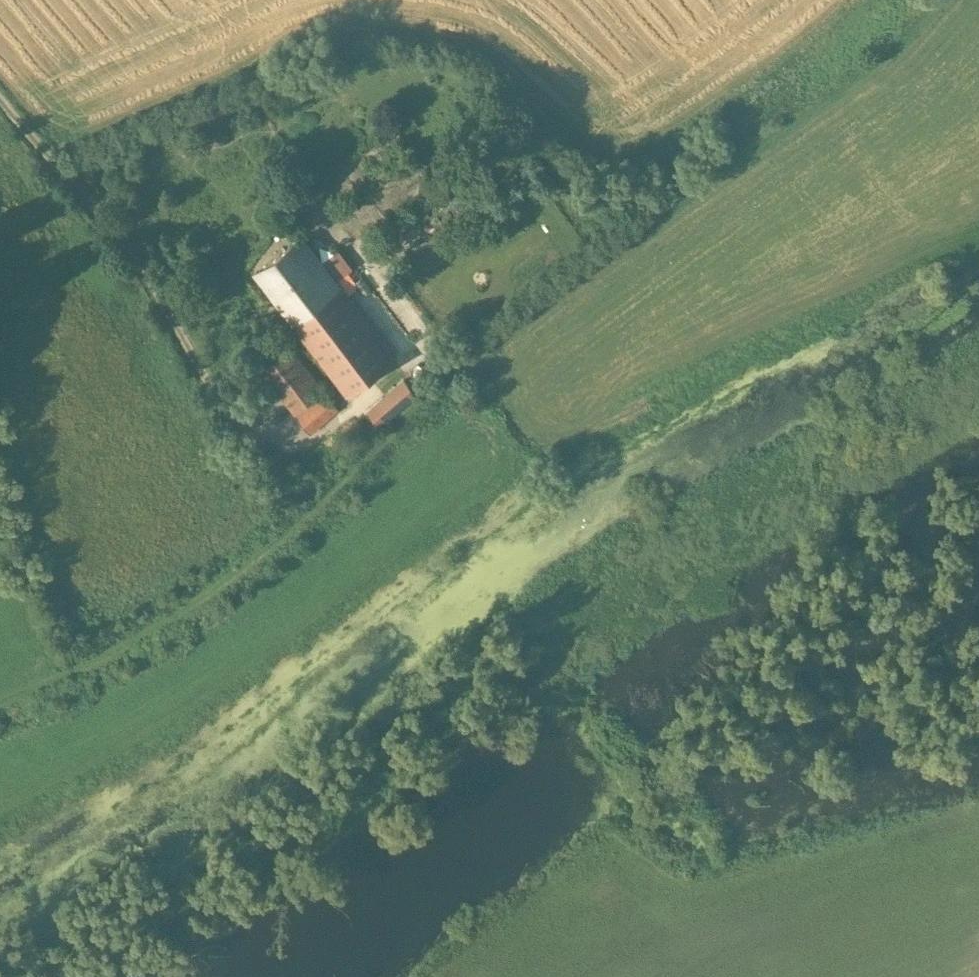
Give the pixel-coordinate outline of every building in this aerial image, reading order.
[(348,392),(386,363),(395,356),(303,237),(256,273),(348,392)] [(295,412),(326,389),(293,346),(262,369),(295,412)] [(381,427),(419,395),(404,378),(367,409),(381,427)] [(313,433),(340,411),(326,390),(296,412),(313,433)]
